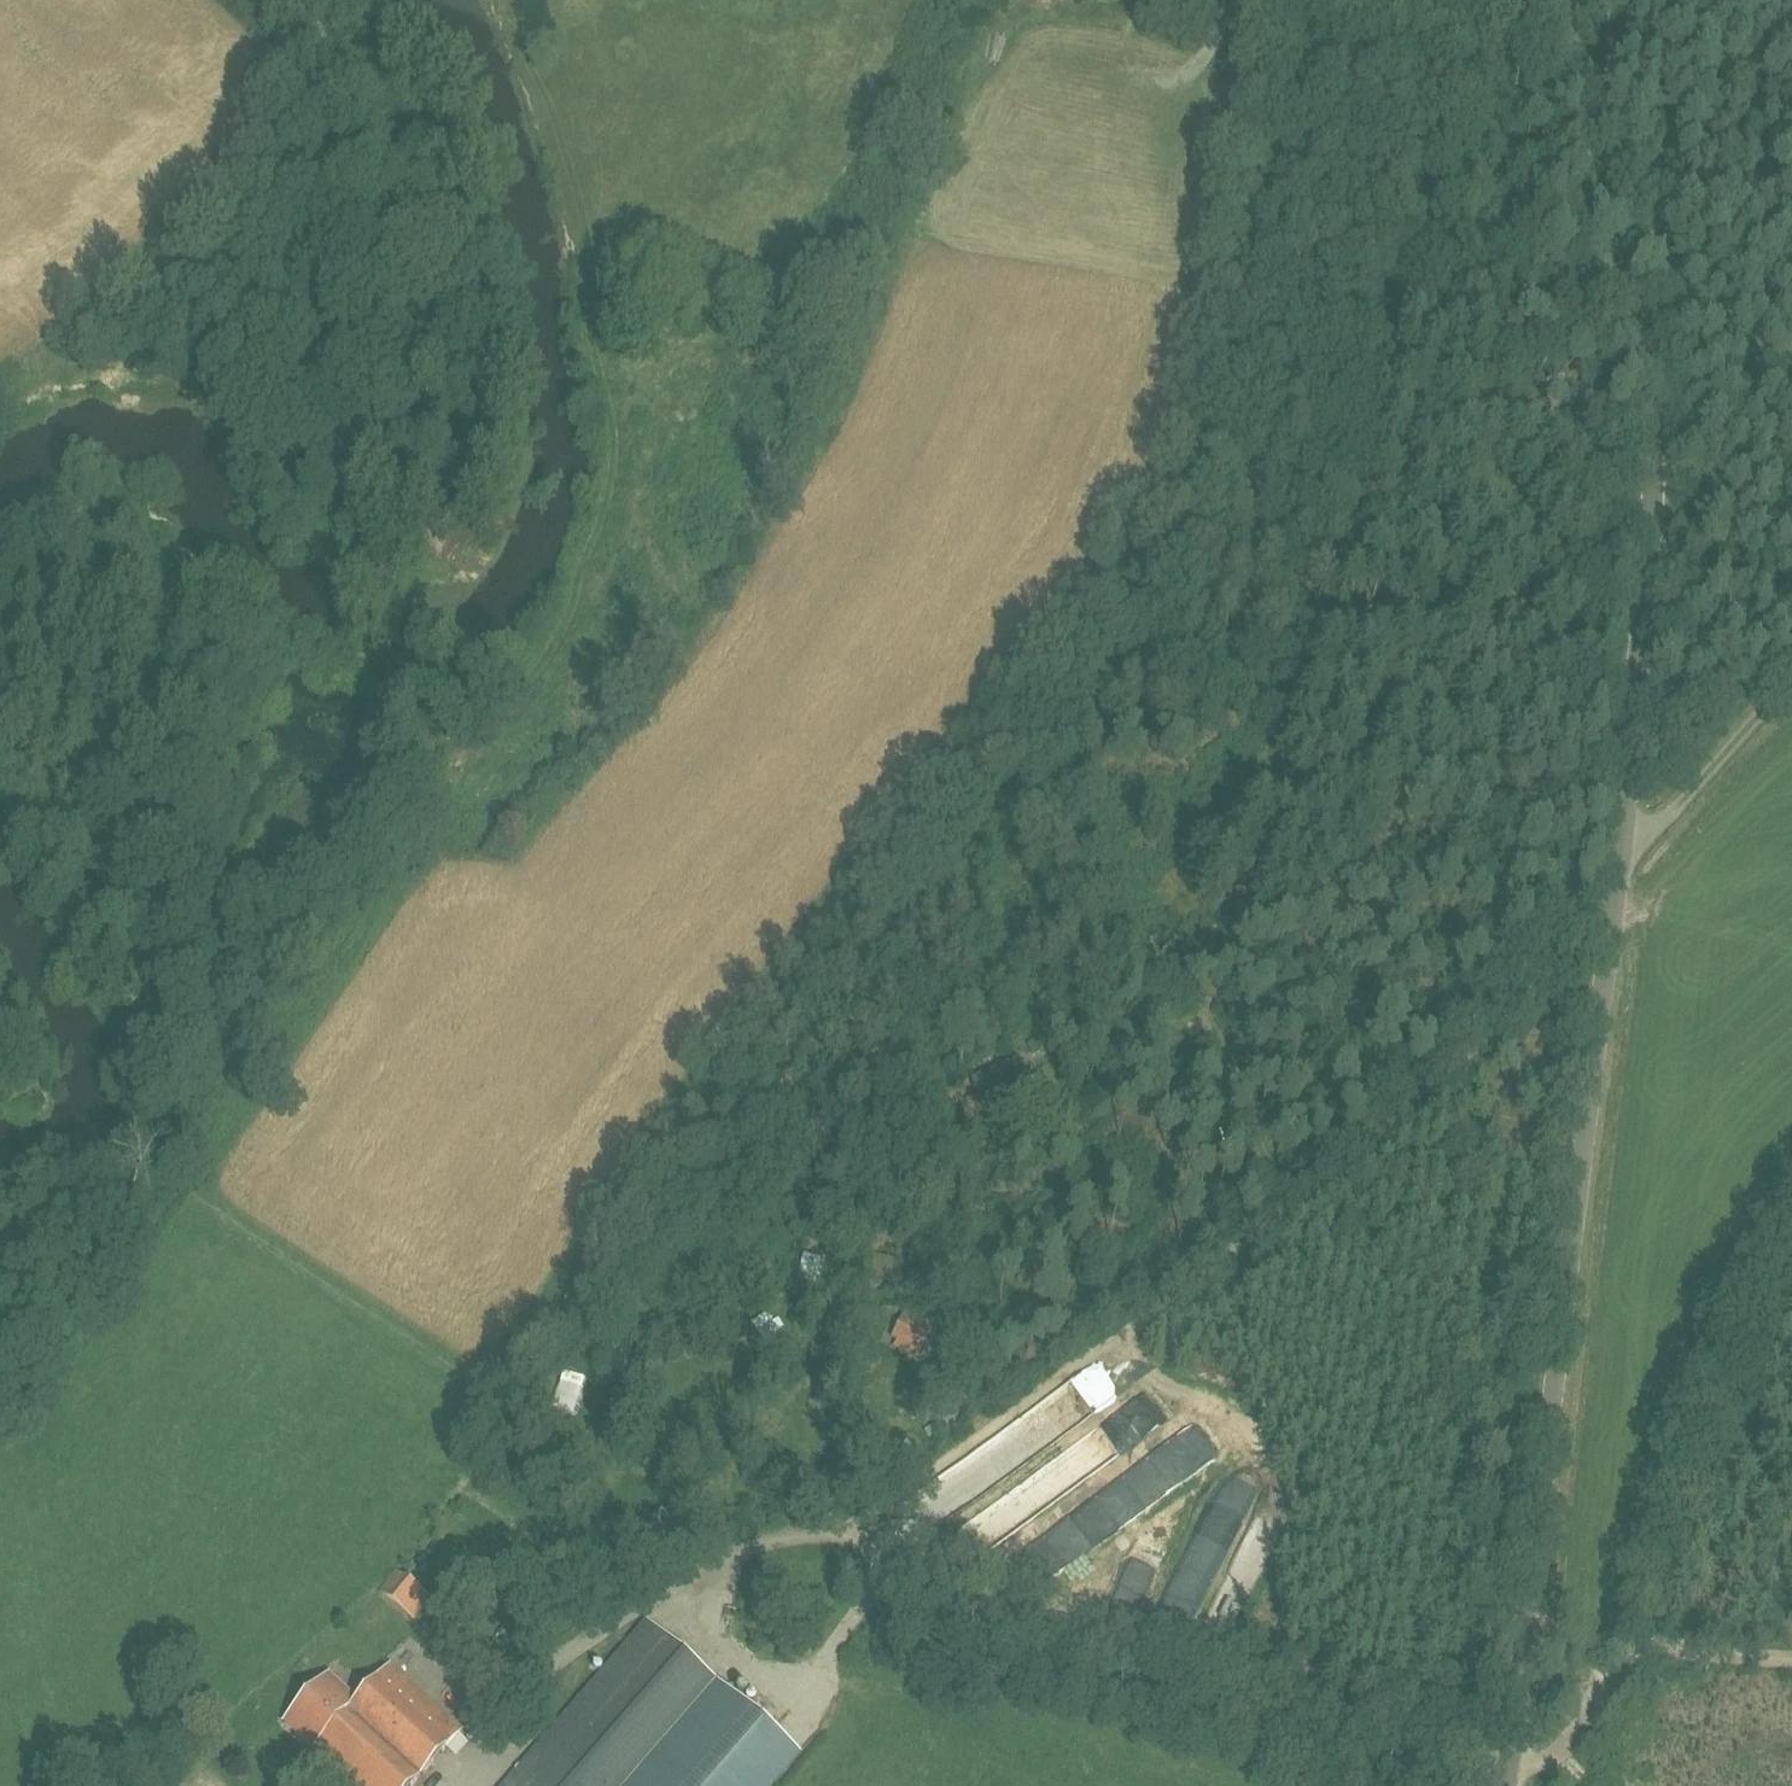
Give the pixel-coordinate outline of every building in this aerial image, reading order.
[(932,1320),(904,1306),(888,1338),(916,1352),(932,1320)] [(601,1361),(622,1373),(628,1363),(607,1351),(601,1361)] [(1070,1487),(1168,1425),(1150,1397),(1052,1459),(1070,1487)] [(976,1563),(1073,1492),(1052,1464),(956,1534),(976,1563)] [(1213,1500),(1183,1555),(1215,1572),(1245,1517),(1213,1500)] [(397,1573),(381,1593),(413,1619),(429,1600),(397,1573)] [(797,1754),(646,1622),(502,1785),(769,1785),(797,1754)] [(322,1682),(422,1774),(460,1733),(389,1667),(357,1701),(328,1675),(322,1682)] [(322,1682),(284,1723),(352,1785),(412,1785),(422,1774),(322,1682)]
